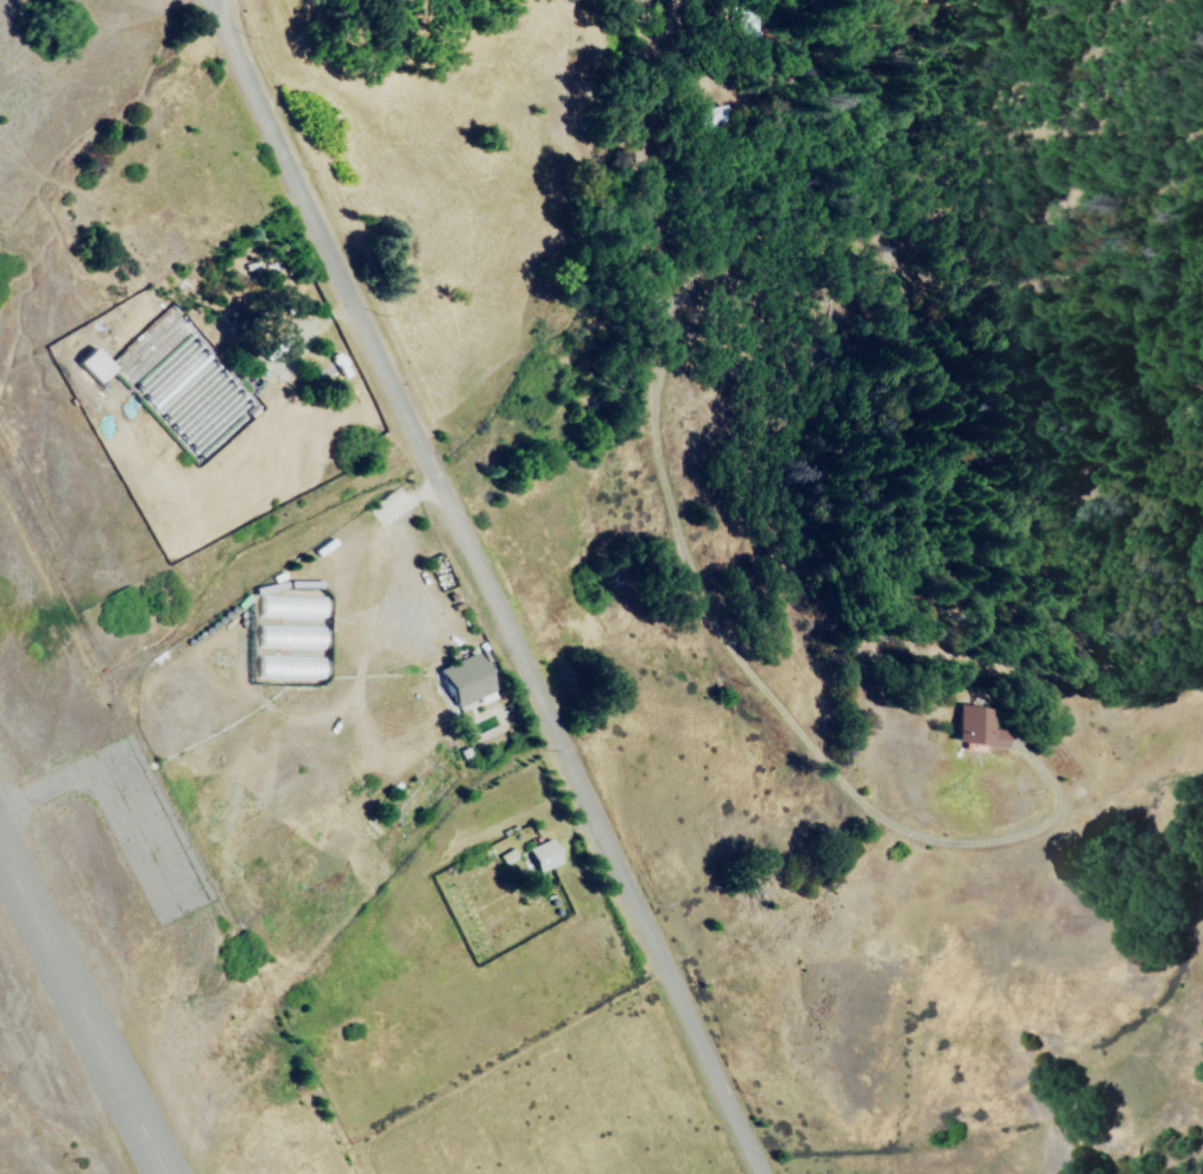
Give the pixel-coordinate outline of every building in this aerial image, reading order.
[(733,122),(729,103),(699,110),(702,129),(733,122)] [(111,367),(91,345),(73,362),(93,384),(111,367)] [(435,669),(451,708),(475,699),(477,705),(484,702),(482,697),(490,694),(474,653),(435,669)] [(987,748),(988,745),(1006,748),(1008,730),(991,727),(994,710),(960,704),(954,743),(987,748)] [(560,864),(551,839),(525,848),(534,873),(560,864)] [(497,857),(503,866),(515,858),(510,849),(497,857)]
